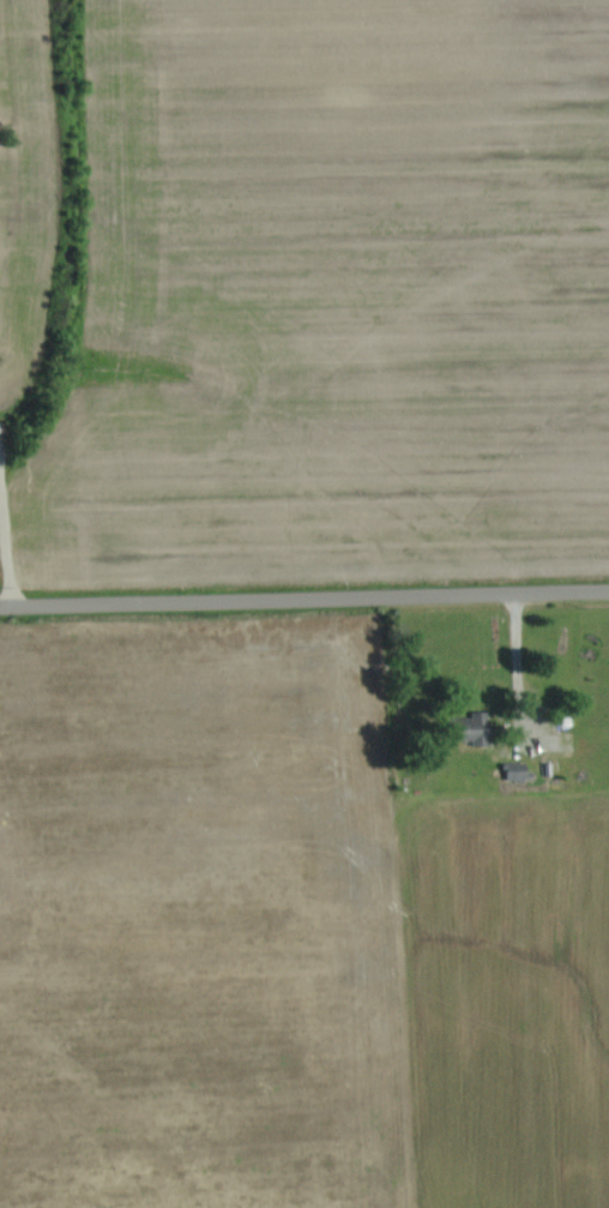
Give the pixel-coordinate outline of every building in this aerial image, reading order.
[(476,717),(458,717),(458,740),(477,739),(477,745),(495,744),(494,710),(476,711),(476,717)] [(511,779),(533,779),(533,762),(511,762),(511,779)]
